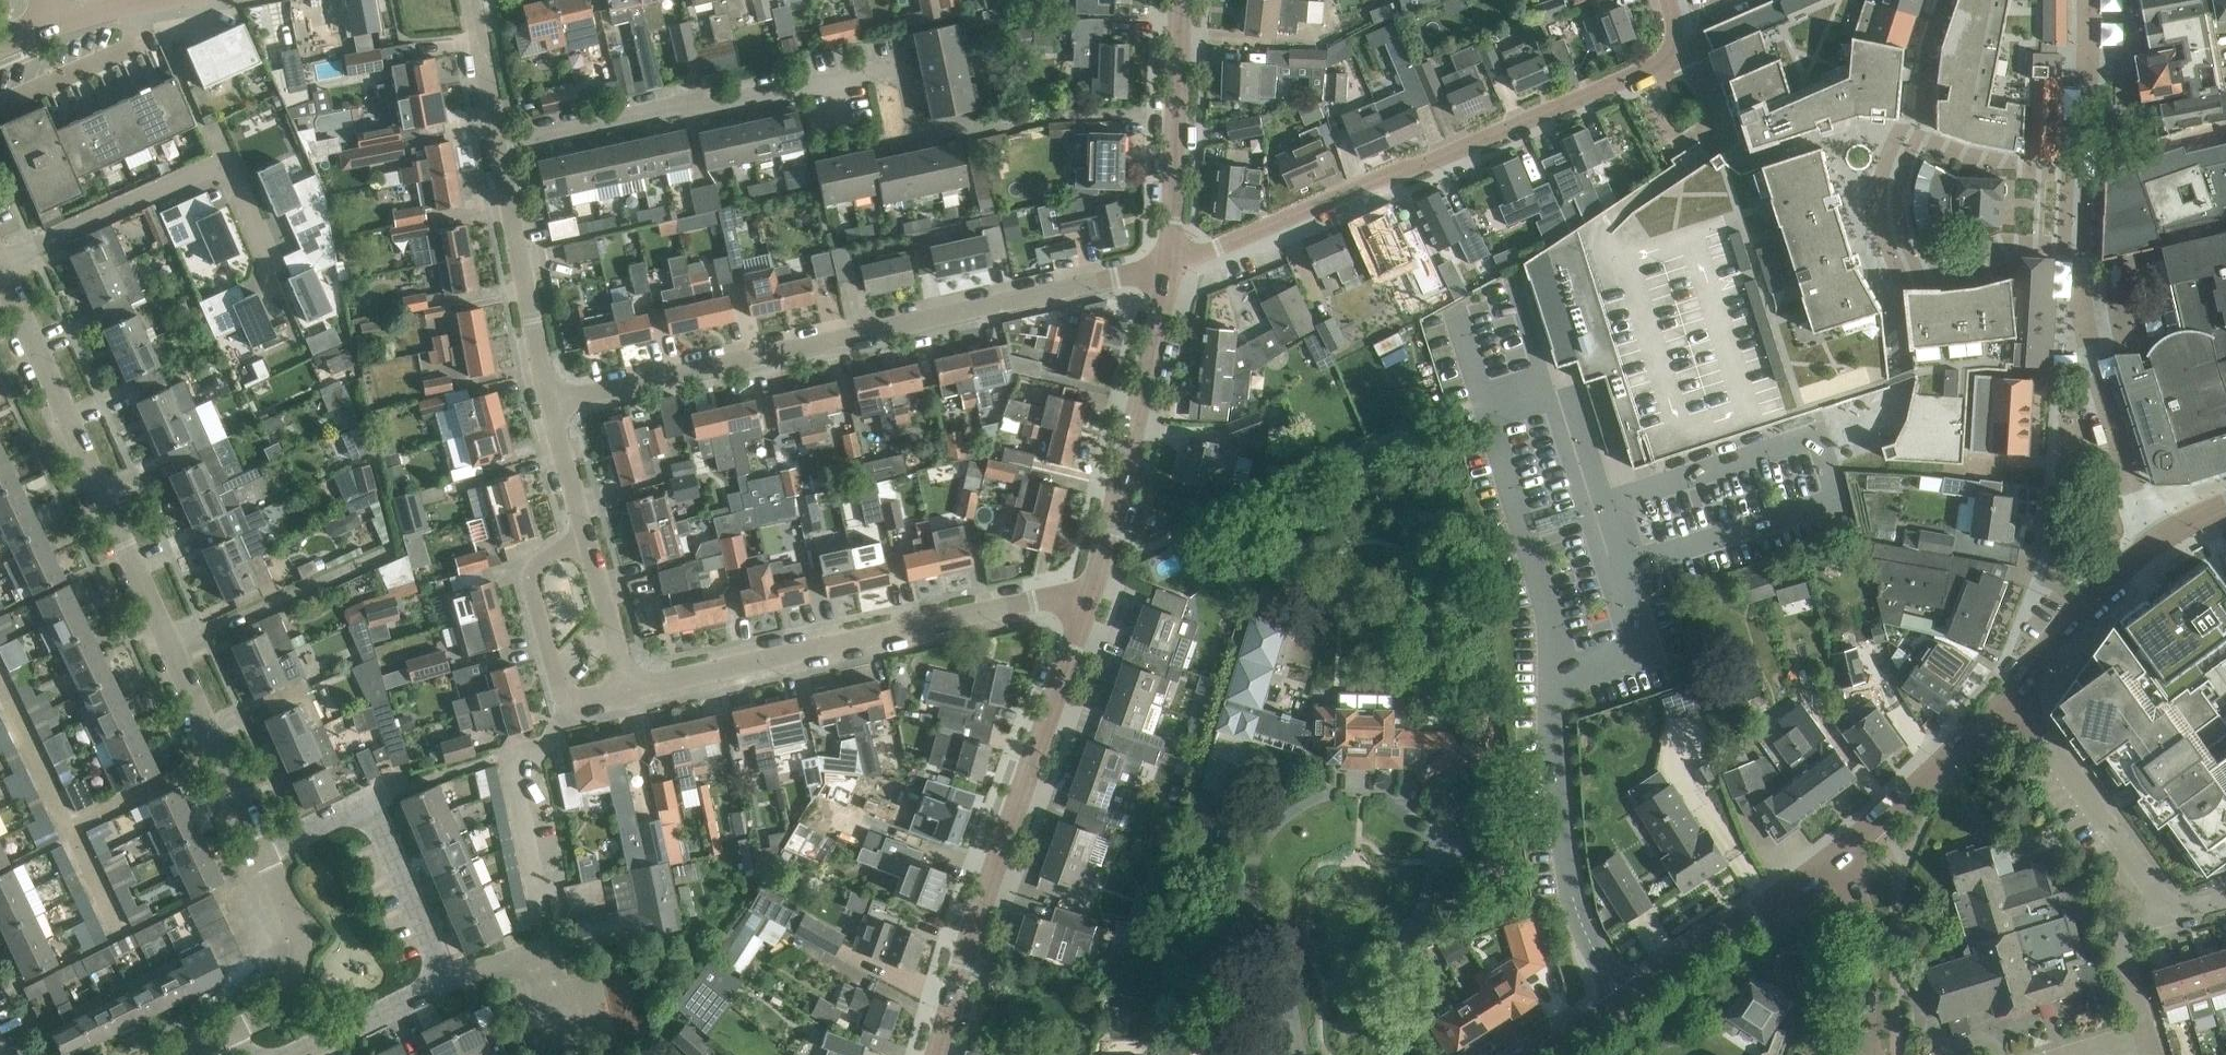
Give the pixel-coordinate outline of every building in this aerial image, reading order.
[(337,36),(378,28),(372,0),(355,0),(306,10),(309,25),(334,20),(337,36)] [(564,44),(554,0),(546,0),(522,6),(525,21),(512,24),(520,57),(547,50),(547,48),(564,44)] [(577,18),(591,15),(588,0),(554,0),(564,44),(566,51),(584,47),(577,18)] [(640,0),(606,0),(608,10),(609,10),(611,19),(613,24),(628,20),(645,90),(660,86),(647,32),(640,0)] [(647,32),(665,28),(658,0),(640,0),(647,32)] [(731,29),(724,0),(708,0),(708,2),(711,1),(714,14),(707,15),(714,44),(716,43),(733,39),(731,29)] [(731,29),(744,26),(741,13),(747,12),(744,0),(724,0),(731,29)] [(758,22),(771,19),(766,0),(753,0),(758,22)] [(937,0),(919,0),(924,23),(942,19),(937,0)] [(942,8),(957,5),(956,0),(940,0),(942,8)] [(972,8),(982,6),(980,0),(970,0),(972,8)] [(1092,14),(1114,14),(1114,1),(1129,2),(1129,0),(1076,0),(1075,13),(1092,14)] [(1268,35),(1276,36),(1277,30),(1295,32),(1297,21),(1306,22),(1308,0),(1304,0),(1250,0),(1248,16),(1245,16),(1240,19),(1240,26),(1243,31),(1246,31),(1246,33),(1268,35)] [(1404,14),(1441,0),(1401,0),(1404,14)] [(1528,24),(1567,11),(1564,0),(1551,0),(1524,9),(1528,24)] [(1747,150),(1859,114),(1899,117),(1905,47),(1920,0),(1773,0),(1705,29),(1714,49),(1712,50),(1740,139),(1747,150)] [(1938,130),(1973,142),(2023,152),(2023,157),(2059,159),(2063,76),(2059,76),(2061,54),(2056,54),(2056,44),(2064,45),(2065,0),(1959,0),(1943,46),(1938,82),(1938,130)] [(2161,106),(2163,116),(2153,117),(2158,141),(2160,140),(2159,138),(2188,128),(2187,124),(2199,122),(2225,117),(2225,85),(2214,20),(2225,18),(2225,0),(2132,0),(2139,35),(2147,34),(2149,44),(2150,47),(2155,46),(2156,52),(2137,56),(2141,75),(2142,80),(2140,80),(2141,84),(2137,86),(2139,95),(2143,96),(2143,99),(2164,95),(2165,102),(2160,103),(2161,106)] [(1375,24),(1395,17),(1391,3),(1371,10),(1375,24)] [(1624,6),(1604,14),(1585,21),(1588,31),(1591,30),(1599,54),(1612,49),(1611,45),(1614,44),(1626,40),(1636,36),(1624,6)] [(1098,68),(1098,80),(1098,97),(1124,98),(1126,44),(1101,43),(1102,18),(1088,18),(1070,20),(1070,43),(1078,43),(1078,67),(1098,68)] [(696,58),(687,21),(669,25),(677,63),(696,58)] [(260,62),(242,22),(185,48),(203,87),(260,62)] [(903,35),(906,48),(915,45),(919,62),(961,53),(955,23),(903,35)] [(1055,23),(1030,27),(1032,38),(1032,51),(1054,52),(1055,23)] [(835,27),(820,31),(823,47),(838,43),(835,27)] [(996,33),(997,43),(1021,39),(1020,29),(996,33)] [(988,47),(985,32),(975,35),(978,49),(988,47)] [(794,37),(781,40),(784,54),(797,51),(794,37)] [(1518,44),(1520,51),(1505,58),(1510,69),(1510,71),(1519,91),(1552,78),(1535,37),(1518,44)] [(1550,44),(1562,73),(1576,67),(1564,38),(1550,44)] [(1477,44),(1491,77),(1504,72),(1490,39),(1477,44)] [(1626,40),(1614,44),(1620,60),(1631,56),(1626,40)] [(1492,103),(1476,64),(1483,61),(1476,43),(1451,54),(1461,78),(1446,85),(1450,94),(1449,94),(1459,117),(1492,103)] [(1399,83),(1404,83),(1406,89),(1375,102),(1393,145),(1425,131),(1416,109),(1430,102),(1407,45),(1391,51),(1399,71),(1396,75),(1399,83)] [(1327,57),(1326,67),(1338,62),(1332,46),(1330,47),(1327,57)] [(988,47),(978,49),(981,61),(991,59),(988,47)] [(347,76),(383,69),(379,49),(343,56),(347,76)] [(297,50),(280,53),(287,92),(304,89),(297,50)] [(1321,52),(1297,51),(1291,50),(1290,66),(1312,67),(1320,67),(1321,52)] [(913,79),(915,92),(968,80),(961,53),(919,62),(922,77),(913,79)] [(629,54),(610,58),(619,96),(637,92),(629,54)] [(415,94),(439,89),(433,57),(409,61),(409,62),(390,65),(393,81),(376,85),(379,100),(387,99),(415,94)] [(600,100),(619,96),(610,58),(591,63),(600,100)] [(195,125),(182,95),(174,76),(161,82),(151,60),(140,66),(149,87),(171,136),(195,125)] [(1430,61),(1416,67),(1431,102),(1445,96),(1430,61)] [(1225,97),(1247,98),(1256,98),(1256,96),(1275,97),(1276,65),(1256,64),(1256,63),(1226,62),(1225,97)] [(1312,67),(1310,98),(1324,93),(1326,67),(1320,67),(1312,67)] [(127,71),(122,74),(116,76),(125,98),(147,146),(171,136),(149,87),(137,93),(127,71)] [(1327,99),(1344,100),(1346,74),(1329,73),(1327,99)] [(915,92),(918,104),(927,102),(931,118),(974,109),(968,80),(915,92)] [(123,157),(147,146),(125,98),(113,103),(104,81),(92,87),(101,108),(123,157)] [(570,87),(542,94),(546,109),(574,103),(570,87)] [(292,119),(332,110),(327,89),(312,92),(313,99),(287,109),(292,119)] [(421,126),(445,121),(439,89),(415,94),(387,99),(390,118),(400,116),(402,127),(421,124),(421,126)] [(99,167),(123,157),(101,108),(89,114),(80,92),(68,97),(78,119),(99,167)] [(278,94),(271,97),(276,107),(283,104),(278,94)] [(1299,105),(1306,122),(1322,115),(1315,98),(1299,105)] [(1393,145),(1375,102),(1344,115),(1352,134),(1362,158),(1393,145)] [(76,177),(99,167),(78,119),(66,124),(56,103),(45,107),(76,177)] [(44,228),(64,219),(58,204),(83,193),(76,178),(76,177),(45,107),(44,105),(0,124),(0,129),(44,228)] [(770,111),(779,153),(804,148),(795,105),(770,111)] [(746,122),(747,122),(755,159),(779,153),(770,111),(745,116),(746,122)] [(212,113),(202,118),(206,126),(214,122),(215,121),(212,113)] [(1262,114),(1228,121),(1231,140),(1265,133),(1262,114)] [(732,119),(720,121),(730,164),(755,159),(747,122),(746,122),(733,125),(732,119)] [(705,169),(730,164),(720,121),(710,123),(712,130),(698,133),(705,169)] [(1075,135),(1074,122),(1048,123),(1049,136),(1075,135)] [(360,147),(366,146),(399,140),(396,125),(357,133),(360,147)] [(668,185),(691,180),(688,167),(691,166),(683,129),(669,132),(668,126),(657,128),(666,171),(665,171),(668,185)] [(1334,163),(1325,143),(1318,126),(1300,133),(1304,144),(1278,155),(1292,189),(1313,180),(1311,177),(1323,172),(1322,168),(1334,163)] [(666,171),(657,128),(646,131),(647,137),(634,140),(642,176),(665,171),(666,171)] [(1585,168),(1615,155),(1608,137),(1594,143),(1588,129),(1561,140),(1566,151),(1551,157),(1552,161),(1545,164),(1544,160),(1543,161),(1563,207),(1594,190),(1585,168)] [(1007,146),(1005,135),(1004,133),(965,142),(982,217),(994,214),(980,152),(1007,146)] [(1093,195),(1097,194),(1097,188),(1121,188),(1123,134),(1088,133),(1087,168),(1075,168),(1074,185),(1064,185),(1063,201),(1093,195)] [(619,191),(644,186),(642,176),(634,140),(621,143),(619,136),(608,139),(619,191)] [(585,150),(593,187),(595,196),(619,191),(608,139),(597,141),(599,148),(585,150)] [(928,141),(938,190),(967,184),(958,141),(939,145),(938,139),(928,141)] [(400,140),(399,140),(366,146),(369,163),(403,157),(400,140)] [(403,182),(416,180),(454,173),(455,173),(449,140),(424,145),(427,158),(413,160),(414,165),(400,167),(403,182)] [(902,154),(910,196),(938,190),(928,141),(918,143),(919,150),(902,154)] [(2105,188),(2106,188),(2105,214),(2104,214),(2103,222),(2104,222),(2104,240),(2103,240),(2102,260),(2152,248),(2162,246),(2169,245),(2165,227),(2213,216),(2218,215),(2219,215),(2220,215),(2221,215),(2221,214),(2222,214),(2223,213),(2223,212),(2224,212),(2224,211),(2224,210),(2224,209),(2224,208),(2224,207),(2224,206),(2225,206),(2225,141),(2186,152),(2183,145),(2155,156),(2143,160),(2136,163),(2137,166),(2128,169),(2126,164),(2118,167),(2107,171),(2107,180),(2106,180),(2105,188)] [(560,149),(569,192),(593,187),(585,150),(572,153),(570,147),(560,149)] [(872,153),(871,149),(853,153),(851,147),(843,149),(853,198),(879,192),(881,203),(883,202),(873,153),(872,153)] [(1635,210),(1626,196),(1525,262),(1558,366),(1561,366),(1558,357),(1575,351),(1585,382),(1587,381),(1582,365),(1600,359),(1635,468),(1654,462),(1819,409),(1890,386),(1882,310),(1857,264),(1856,264),(1853,254),(1834,194),(1823,147),(1741,173),(1727,162),(1721,153),(1712,159),(1635,210)] [(536,161),(544,197),(569,192),(560,149),(549,152),(550,158),(536,161)] [(813,162),(823,204),(853,198),(843,149),(831,151),(832,158),(813,162)] [(873,153),(883,202),(910,196),(902,154),(883,158),(882,151),(873,153)] [(1540,212),(1543,218),(1562,208),(1549,181),(1532,189),(1519,157),(1491,169),(1505,202),(1500,205),(1508,225),(1540,212)] [(294,233),(328,218),(324,196),(314,174),(291,184),(281,161),(256,172),(276,215),(284,211),(294,233)] [(1219,165),(1214,215),(1241,218),(1242,210),(1259,211),(1262,184),(1261,184),(1262,169),(1219,165)] [(1958,178),(1936,166),(1930,179),(1928,191),(1927,204),(1929,216),(1933,229),(1955,220),(1960,221),(1960,222),(1959,222),(1959,224),(1964,229),(1973,229),(1978,226),(1978,223),(2000,224),(2001,198),(2003,198),(2003,196),(2004,196),(2007,192),(2008,185),(2005,181),(2004,181),(2004,179),(1958,177),(1958,178)] [(455,173),(454,173),(416,180),(421,205),(394,210),(397,226),(425,221),(423,209),(436,206),(437,209),(461,205),(455,173)] [(798,176),(784,179),(787,189),(800,186),(798,176)] [(773,181),(760,184),(762,194),(776,191),(773,181)] [(708,211),(715,209),(721,208),(715,183),(702,186),(708,211)] [(762,194),(760,184),(747,187),(749,197),(762,194)] [(708,211),(702,186),(689,188),(695,214),(700,213),(708,211)] [(1444,191),(1417,203),(1438,250),(1458,241),(1470,265),(1490,255),(1473,217),(1459,223),(1444,191)] [(159,212),(175,248),(201,236),(214,264),(238,253),(219,209),(215,211),(212,205),(203,209),(196,195),(159,212)] [(1093,195),(1063,201),(1055,203),(1061,233),(1088,227),(1091,239),(1096,237),(1099,249),(1126,242),(1116,201),(1095,205),(1093,195)] [(153,205),(142,210),(158,245),(169,241),(153,205)] [(649,208),(651,218),(664,215),(662,205),(649,208)] [(944,219),(957,216),(955,206),(942,209),(944,219)] [(740,207),(718,211),(721,223),(728,255),(731,272),(744,269),(735,227),(744,225),(740,207)] [(651,218),(649,208),(636,211),(638,221),(651,218)] [(715,209),(708,211),(700,213),(702,222),(717,219),(715,209)] [(1386,214),(1361,225),(1383,273),(1409,261),(1424,294),(1445,285),(1417,225),(1404,231),(1400,222),(1392,226),(1386,214)] [(551,240),(578,234),(574,216),(547,222),(551,240)] [(602,229),(616,226),(613,216),(600,219),(602,229)] [(1008,240),(1021,238),(1016,216),(1003,219),(1008,240)] [(2147,355),(2149,356),(2149,355),(2153,366),(2178,446),(2225,431),(2225,232),(2222,232),(2219,218),(2213,219),(2213,216),(2165,227),(2169,245),(2162,246),(2165,256),(2165,260),(2171,258),(2176,280),(2170,281),(2171,283),(2173,283),(2181,320),(2183,329),(2179,330),(2175,331),(2172,332),(2170,333),(2169,333),(2168,334),(2164,336),(2161,339),(2157,341),(2154,344),(2152,348),(2149,351),(2147,355)] [(291,276),(287,278),(307,321),(331,310),(314,272),(334,263),(330,235),(328,218),(294,233),(300,248),(282,256),(291,276)] [(602,229),(600,219),(587,222),(589,232),(602,229)] [(916,223),(918,231),(926,229),(930,228),(929,220),(916,223)] [(437,262),(438,263),(471,257),(464,224),(427,231),(425,221),(397,226),(390,228),(392,238),(427,231),(433,263),(437,262)] [(904,234),(911,233),(918,231),(916,223),(902,226),(904,234)] [(111,224),(72,241),(77,252),(70,255),(81,281),(127,260),(111,224)] [(871,224),(859,227),(861,237),(873,234),(871,224)] [(911,233),(911,234),(919,274),(953,267),(954,271),(988,264),(987,259),(1004,256),(998,226),(980,230),(982,236),(930,247),(926,229),(918,231),(911,233)] [(847,240),(861,237),(859,227),(845,230),(847,240)] [(1309,247),(1318,267),(1321,276),(1338,268),(1343,283),(1358,276),(1340,233),(1309,247)] [(335,234),(330,235),(334,263),(337,280),(343,279),(345,279),(341,259),(343,259),(340,237),(339,234),(335,234)] [(609,235),(595,238),(598,252),(612,248),(609,235)] [(594,237),(562,244),(567,263),(599,256),(598,252),(595,238),(594,237)] [(1047,246),(1050,259),(1077,253),(1074,240),(1047,246)] [(835,274),(837,282),(855,279),(848,248),(831,251),(835,274)] [(811,255),(816,278),(835,274),(831,251),(811,255)] [(876,257),(878,263),(860,266),(866,290),(869,289),(870,293),(881,291),(881,287),(911,280),(904,251),(876,257)] [(664,310),(663,310),(668,334),(700,327),(692,290),(691,290),(683,255),(667,258),(673,288),(660,291),(664,310)] [(2050,298),(2053,258),(2012,256),(2011,277),(1976,286),(1941,289),(1906,289),(1907,298),(1915,379),(1906,418),(1895,441),(1882,445),(1886,458),(1962,462),(1968,369),(1985,367),(2006,369),(2007,362),(2046,365),(2047,346),(2051,347),(2055,298),(2050,298)] [(477,288),(471,257),(438,263),(444,295),(477,288)] [(144,297),(127,260),(81,281),(93,307),(100,303),(105,314),(130,303),(144,297)] [(643,261),(642,261),(628,264),(635,294),(650,291),(643,261)] [(686,264),(692,290),(700,327),(732,320),(727,296),(712,299),(706,271),(702,272),(700,261),(686,264)] [(776,284),(772,268),(742,274),(745,291),(744,292),(750,316),(781,309),(776,284)] [(808,277),(776,284),(781,309),(814,302),(808,277)] [(238,286),(237,284),(198,301),(215,338),(241,326),(250,347),(275,336),(256,292),(243,298),(242,294),(236,293),(234,287),(238,286)] [(1275,327),(1246,342),(1260,367),(1266,363),(1286,348),(1288,347),(1286,343),(1318,328),(1317,326),(1306,305),(1297,285),(1289,289),(1287,285),(1268,295),(1270,299),(1263,302),(1275,327)] [(607,293),(612,312),(619,345),(651,338),(646,313),(631,317),(628,304),(624,304),(621,290),(607,293)] [(401,298),(404,312),(427,307),(424,293),(401,298)] [(146,340),(130,303),(105,314),(110,325),(103,328),(114,354),(146,340)] [(449,304),(423,309),(425,318),(451,314),(449,304)] [(480,307),(456,312),(462,344),(487,340),(480,307)] [(587,352),(619,345),(612,312),(580,319),(587,352)] [(1050,324),(1047,312),(1001,322),(1003,331),(1004,331),(1004,332),(1037,337),(1047,338),(1097,351),(1105,317),(1081,312),(1077,328),(1064,324),(1064,328),(1050,324)] [(1334,313),(1318,322),(1331,348),(1348,339),(1334,313)] [(378,320),(360,323),(362,333),(380,330),(378,320)] [(1260,367),(1246,342),(1236,348),(1238,331),(1205,327),(1200,373),(1233,376),(1252,369),(1260,367)] [(1320,331),(1305,338),(1317,362),(1318,361),(1331,354),(1322,330),(1320,331)] [(319,333),(305,339),(312,355),(326,349),(319,333)] [(432,336),(434,350),(449,347),(447,333),(432,336)] [(1056,357),(1070,360),(1066,376),(1090,381),(1097,351),(1047,338),(1037,337),(1034,348),(1057,353),(1056,357)] [(133,377),(138,388),(163,377),(146,340),(114,354),(126,380),(133,377)] [(462,344),(449,347),(434,350),(428,351),(430,364),(451,360),(452,364),(465,361),(468,376),(493,372),(487,340),(462,344)] [(965,352),(977,405),(978,411),(992,407),(988,387),(1006,383),(1003,373),(1013,371),(1009,354),(1006,343),(979,349),(978,343),(966,346),(968,352),(965,352)] [(977,405),(965,352),(933,360),(941,397),(960,393),(963,408),(977,405)] [(2115,353),(2118,364),(2120,363),(2121,367),(2153,469),(2158,484),(2168,484),(2185,483),(2191,483),(2191,481),(2190,481),(2189,480),(2225,468),(2225,431),(2178,446),(2153,366),(2145,369),(2139,352),(2115,353)] [(1041,362),(1009,354),(1013,371),(1037,377),(1041,362)] [(343,368),(338,355),(325,361),(331,373),(343,368)] [(244,384),(245,387),(270,376),(262,358),(251,362),(258,377),(244,384)] [(916,363),(884,370),(896,422),(908,419),(905,405),(908,404),(905,391),(921,387),(916,363)] [(1198,390),(1197,401),(1202,402),(1200,419),(1207,419),(1229,420),(1231,405),(1232,405),(1248,407),(1252,369),(1233,376),(1200,373),(1198,390)] [(896,422),(884,370),(852,378),(857,401),(855,402),(858,416),(880,411),(886,439),(899,436),(896,422)] [(1972,450),(2029,454),(2033,379),(1977,375),(1972,450)] [(448,376),(422,381),(425,394),(451,389),(448,376)] [(148,428),(179,413),(163,377),(138,388),(143,399),(136,402),(148,428)] [(827,438),(824,424),(828,423),(826,414),(841,411),(839,406),(840,405),(835,382),(803,389),(814,441),(827,438)] [(344,385),(321,395),(328,411),(351,401),(344,385)] [(814,441),(803,389),(771,396),(776,420),(791,417),(794,430),(798,430),(801,444),(814,441)] [(463,434),(503,423),(494,391),(452,403),(462,436),(463,435),(463,434)] [(1024,419),(1023,423),(1039,427),(1039,425),(1052,428),(1051,430),(1077,436),(1085,403),(1046,393),(1041,411),(1007,403),(1003,414),(1024,419)] [(443,395),(418,401),(421,415),(447,409),(443,395)] [(673,395),(657,399),(661,417),(660,417),(662,426),(646,430),(644,426),(631,430),(628,417),(629,417),(628,414),(603,421),(612,452),(663,439),(682,433),(673,395)] [(727,431),(731,448),(735,466),(740,491),(744,508),(754,506),(784,499),(779,475),(747,482),(745,473),(750,472),(744,441),(762,437),(754,400),(721,407),(727,431)] [(735,466),(731,448),(727,431),(721,407),(690,414),(695,438),(710,435),(717,470),(735,466)] [(1265,428),(1259,412),(1229,423),(1235,440),(1265,428)] [(196,449),(179,413),(148,428),(159,454),(166,450),(171,461),(196,449)] [(265,434),(284,426),(278,413),(259,422),(265,434)] [(1020,424),(1004,419),(1001,432),(1017,436),(1020,424)] [(463,434),(463,435),(472,466),(512,454),(503,423),(463,434)] [(1039,427),(1023,423),(1021,434),(1036,438),(1039,427)] [(356,426),(341,433),(352,458),(367,451),(365,447),(356,426)] [(849,459),(860,456),(862,456),(855,426),(841,429),(849,459)] [(958,429),(942,433),(948,459),(964,456),(958,429)] [(1044,460),(1048,461),(1069,467),(1077,436),(1051,430),(1044,460)] [(1181,457),(1177,476),(1215,485),(1216,480),(1231,484),(1239,450),(1224,447),(1224,445),(1192,437),(1186,459),(1181,457)] [(667,451),(663,439),(612,452),(621,485),(645,478),(639,459),(667,451)] [(813,441),(805,443),(807,454),(816,452),(813,441)] [(1003,446),(999,462),(1014,465),(1028,469),(1032,453),(1003,446)] [(169,475),(180,501),(212,486),(196,449),(171,461),(176,472),(169,475)] [(396,452),(379,456),(382,468),(399,464),(396,452)] [(1014,465),(999,462),(986,459),(982,474),(1010,481),(1014,465)] [(0,464),(0,493),(19,484),(7,460),(0,464)] [(673,478),(684,476),(693,474),(690,460),(670,464),(673,478)] [(375,489),(369,464),(352,468),(358,493),(375,489)] [(795,467),(780,471),(787,496),(801,493),(795,467)] [(1859,470),(1857,514),(1881,515),(1881,505),(1902,506),(1903,472),(1859,470)] [(517,473),(480,483),(489,515),(526,504),(517,473)] [(673,479),(669,480),(676,503),(699,497),(693,474),(684,476),(673,478),(673,479)] [(965,474),(957,514),(972,517),(980,477),(965,474)] [(238,475),(212,486),(180,501),(192,527),(199,523),(204,534),(243,517),(231,490),(242,485),(238,475)] [(2001,494),(2003,481),(1980,478),(1980,481),(1944,476),(1942,492),(1973,496),(1973,492),(1978,492),(1971,535),(2009,541),(2013,539),(2015,526),(2012,523),(2009,523),(2012,496),(2001,494)] [(1004,508),(1056,521),(1064,488),(1022,477),(1017,497),(1008,494),(1004,508)] [(407,478),(387,483),(390,495),(410,490),(407,478)] [(0,493),(0,522),(30,507),(19,484),(0,493)] [(358,493),(343,500),(349,514),(355,511),(363,507),(378,500),(375,489),(358,493)] [(415,517),(424,515),(417,491),(392,497),(402,534),(418,530),(415,517)] [(739,491),(726,494),(729,506),(730,511),(735,510),(744,508),(740,491),(739,491)] [(671,522),(672,522),(664,492),(651,496),(651,494),(626,501),(635,533),(671,522)] [(878,492),(860,496),(865,523),(883,520),(878,492)] [(818,519),(813,493),(796,496),(801,522),(818,519)] [(784,499),(754,506),(758,526),(782,521),(783,522),(790,521),(790,518),(798,517),(795,498),(784,501),(784,499)] [(897,499),(881,502),(887,529),(903,525),(897,499)] [(366,551),(385,542),(388,541),(378,500),(363,507),(355,511),(349,514),(323,526),(328,535),(333,537),(355,527),(366,551)] [(526,504),(489,515),(497,546),(535,536),(526,504)] [(0,522),(0,526),(10,546),(41,531),(30,507),(0,522)] [(1049,552),(1056,521),(1004,508),(1002,520),(1015,523),(1011,542),(1025,545),(1025,546),(1049,552)] [(736,511),(714,516),(725,565),(743,561),(738,536),(741,535),(736,511)] [(202,548),(213,574),(232,566),(244,560),(245,559),(234,535),(255,526),(250,513),(243,517),(204,534),(209,545),(202,548)] [(672,522),(671,522),(675,536),(676,536),(689,532),(686,518),(672,522)] [(912,538),(915,551),(901,554),(907,579),(939,572),(930,531),(927,519),(914,522),(917,537),(912,538)] [(681,554),(676,536),(675,536),(671,522),(635,533),(644,565),(681,554)] [(960,525),(930,531),(939,572),(971,565),(966,541),(964,542),(960,525)] [(1956,555),(1953,555),(1955,536),(1921,530),(1920,531),(1906,529),(1903,546),(1875,541),(1875,542),(1937,553),(1956,556),(1956,555)] [(9,575),(53,554),(41,531),(10,546),(15,556),(3,562),(9,575)] [(859,535),(846,538),(847,545),(857,590),(890,583),(884,559),(870,562),(867,548),(862,549),(859,535)] [(717,538),(701,543),(704,557),(721,553),(717,538)] [(1947,633),(1960,638),(1981,647),(1982,647),(2008,581),(1988,573),(1992,563),(1995,564),(1995,563),(1956,556),(1937,553),(1875,542),(1872,558),(1878,559),(1874,580),(1882,582),(1880,594),(1876,593),(1884,622),(1903,626),(1909,599),(1927,603),(1926,608),(1933,609),(1934,604),(1946,607),(1945,614),(1953,616),(1947,633)] [(825,597),(857,590),(847,545),(815,552),(825,597)] [(483,550),(462,556),(431,564),(435,580),(488,566),(483,550)] [(277,590),(260,553),(245,559),(244,560),(232,566),(213,574),(225,600),(232,597),(237,608),(277,590)] [(393,569),(381,575),(386,587),(387,588),(413,580),(412,575),(406,553),(389,561),(390,562),(393,569)] [(778,553),(765,556),(776,608),(808,601),(803,576),(786,580),(783,566),(781,566),(778,553)] [(17,601),(64,578),(53,554),(9,575),(15,588),(12,589),(17,601)] [(746,567),(751,588),(739,590),(744,615),(776,608),(765,556),(746,560),(747,567),(746,567)] [(723,619),(727,619),(722,595),(703,599),(697,572),(703,571),(700,558),(682,564),(695,626),(709,623),(710,628),(725,625),(723,619)] [(297,567),(302,579),(318,571),(313,560),(297,567)] [(2120,619),(2167,682),(2225,638),(2225,587),(2208,563),(2152,604),(2148,598),(2120,619)] [(658,609),(663,633),(695,626),(682,564),(657,572),(662,594),(668,592),(671,606),(658,609)] [(1748,602),(1776,593),(1768,569),(1740,578),(1748,602)] [(1798,582),(1802,597),(1810,594),(1806,580),(1798,582)] [(458,625),(499,612),(490,581),(452,591),(457,607),(448,610),(452,624),(447,626),(448,628),(458,625)] [(35,599),(46,623),(79,607),(67,584),(35,599)] [(1143,655),(1173,665),(1185,669),(1195,639),(1178,633),(1190,599),(1158,587),(1151,606),(1146,604),(1134,636),(1148,640),(1143,655)] [(363,606),(366,617),(368,626),(395,619),(393,614),(397,613),(393,598),(363,606)] [(346,608),(343,613),(347,621),(351,623),(365,617),(366,617),(363,606),(362,601),(346,608)] [(90,631),(79,607),(46,623),(58,646),(90,631)] [(277,612),(234,632),(239,643),(231,646),(243,671),(294,649),(277,612)] [(508,644),(499,612),(458,625),(463,641),(457,643),(461,657),(484,650),(508,644)] [(0,616),(0,645),(8,641),(5,635),(14,630),(6,613),(0,616)] [(1431,789),(1464,763),(1481,760),(1485,782),(1486,782),(1499,849),(1515,846),(1488,703),(1460,709),(1466,740),(1458,742),(1451,731),(1403,730),(1403,728),(1393,728),(1394,709),(1316,707),(1316,734),(1311,733),(1314,724),(1292,718),(1292,716),(1284,713),(1283,715),(1263,709),(1289,626),(1286,626),(1285,627),(1282,626),(1282,624),(1259,616),(1258,619),(1253,617),(1219,729),(1253,739),(1255,732),(1307,747),(1309,739),(1316,741),(1315,745),(1333,745),(1333,747),(1330,747),(1330,760),(1342,761),(1342,766),(1375,767),(1375,765),(1403,766),(1403,745),(1443,746),(1447,751),(1419,773),(1431,789)] [(365,617),(351,623),(356,635),(369,629),(368,626),(366,617),(365,617)] [(2097,760),(2106,754),(2170,700),(2135,653),(2114,625),(2094,653),(2100,662),(2078,678),(2077,676),(2055,705),(2057,706),(2097,760)] [(101,654),(90,631),(58,646),(69,670),(101,654)] [(1976,659),(1981,647),(1960,638),(1958,641),(1954,639),(1952,645),(1929,638),(1922,640),(1916,644),(1909,654),(1924,664),(1923,666),(1955,688),(1957,689),(1977,660),(1976,659)] [(8,641),(0,645),(0,654),(8,670),(29,660),(21,645),(12,649),(8,641)] [(1831,649),(1839,683),(1863,677),(1854,643),(1831,649)] [(294,649),(243,671),(254,697),(262,694),(266,704),(310,685),(294,649)] [(411,681),(449,670),(444,651),(405,662),(411,681)] [(69,670),(80,693),(112,678),(101,654),(69,670)] [(1909,654),(1898,670),(1903,685),(1939,710),(1955,688),(1923,666),(1924,664),(1909,654)] [(1125,662),(1115,690),(1153,703),(1163,707),(1173,680),(1169,678),(1173,665),(1143,655),(1138,667),(1125,662)] [(363,661),(351,667),(358,682),(380,672),(375,656),(363,661)] [(940,705),(937,716),(971,721),(976,699),(1001,704),(1010,667),(978,659),(974,678),(933,669),(926,702),(940,705)] [(35,674),(29,660),(8,670),(19,694),(32,688),(28,681),(35,678),(33,675),(35,674)] [(461,713),(499,702),(522,695),(514,664),(490,670),(491,671),(486,673),(490,688),(468,695),(469,700),(458,703),(461,713)] [(397,685),(411,681),(407,667),(393,671),(397,685)] [(2106,754),(2126,781),(2131,778),(2142,793),(2137,797),(2158,825),(2167,819),(2207,874),(2213,870),(2225,867),(2225,722),(2212,703),(2225,692),(2225,681),(2218,671),(2191,691),(2188,687),(2170,700),(2106,754)] [(1201,676),(1197,690),(1215,697),(1220,682),(1201,676)] [(124,701),(112,678),(80,693),(91,717),(124,701)] [(876,680),(844,687),(853,733),(858,753),(871,750),(865,721),(895,715),(889,688),(878,690),(876,680)] [(903,709),(908,687),(892,683),(892,687),(896,706),(903,709)] [(272,736),(275,744),(291,737),(321,724),(310,699),(315,696),(310,685),(266,704),(271,716),(264,719),(272,736)] [(853,733),(844,687),(824,691),(823,686),(814,688),(816,693),(812,694),(818,726),(834,722),(837,736),(853,733)] [(1667,689),(1669,717),(1706,715),(1704,687),(1667,689)] [(19,694),(31,717),(51,707),(43,691),(35,695),(32,688),(19,694)] [(1119,720),(1114,735),(1162,752),(1167,739),(1149,732),(1150,731),(1144,729),(1153,703),(1115,690),(1106,716),(1119,720)] [(1843,733),(1870,768),(1904,743),(1867,693),(1863,696),(1865,699),(1855,707),(1863,718),(1843,733)] [(531,727),(522,695),(499,702),(461,713),(455,715),(459,729),(475,725),(476,730),(492,725),(493,730),(498,733),(502,734),(507,732),(508,734),(531,727)] [(765,704),(763,704),(763,705),(772,747),(804,740),(800,722),(795,697),(778,701),(777,696),(764,699),(765,704)] [(380,733),(396,729),(388,697),(371,702),(380,733)] [(124,701),(91,717),(103,740),(135,725),(124,701)] [(732,716),(723,718),(726,734),(729,746),(738,744),(738,748),(753,745),(759,771),(763,770),(764,772),(767,790),(775,788),(780,787),(776,769),(774,757),(772,747),(763,705),(763,704),(730,711),(732,716)] [(59,724),(51,707),(31,717),(42,741),(54,735),(50,728),(59,724)] [(682,722),(693,774),(706,772),(703,757),(707,757),(704,743),(719,739),(714,715),(682,722)] [(945,737),(936,768),(979,780),(989,745),(959,737),(963,723),(940,719),(935,734),(945,737)] [(14,745),(2,721),(0,722),(0,750),(1,751),(14,745)] [(682,722),(649,729),(654,753),(670,750),(675,772),(676,772),(680,790),(695,787),(693,774),(682,722)] [(1799,723),(1787,732),(1834,795),(1857,778),(1844,760),(1834,747),(1824,755),(1816,744),(1817,743),(1801,722),(1799,723)] [(299,778),(324,767),(318,754),(332,748),(321,724),(291,737),(275,744),(287,771),(295,767),(299,778)] [(103,740),(114,764),(147,749),(135,725),(103,740)] [(1787,732),(1775,740),(1791,761),(1799,772),(1787,781),(1810,812),(1832,796),(1834,795),(1787,732)] [(632,733),(600,740),(606,764),(610,786),(612,792),(629,788),(623,760),(638,757),(632,733)] [(474,753),(468,734),(439,743),(444,762),(474,753)] [(54,735),(42,741),(53,764),(64,759),(74,754),(66,738),(57,742),(54,735)] [(1162,752),(1114,735),(1110,747),(1090,740),(1080,768),(1118,781),(1135,787),(1145,761),(1157,765),(1162,752)] [(568,747),(573,771),(555,775),(563,810),(581,806),(578,793),(610,786),(606,764),(600,740),(568,747)] [(1720,748),(1728,768),(1749,760),(1741,740),(1720,748)] [(829,741),(813,745),(820,778),(822,778),(819,766),(834,763),(829,741)] [(25,768),(14,745),(1,751),(11,772),(5,775),(6,777),(25,768)] [(377,762),(388,757),(383,745),(372,750),(377,762)] [(801,758),(778,763),(782,780),(804,775),(806,781),(816,779),(820,778),(813,745),(798,748),(801,758)] [(380,774),(369,750),(368,748),(355,753),(367,779),(380,774)] [(114,764),(125,787),(158,772),(147,749),(114,764)] [(53,764),(65,788),(76,783),(64,759),(53,764)] [(490,794),(500,791),(494,762),(484,765),(490,794)] [(1810,815),(1787,784),(1771,796),(1764,787),(1754,762),(1725,773),(1735,799),(1740,797),(1747,819),(1749,818),(1747,815),(1756,809),(1778,840),(1799,824),(1799,823),(1810,815)] [(1706,763),(1695,770),(1704,785),(1716,778),(1706,763)] [(1776,770),(1770,763),(1758,768),(1761,776),(1776,770)] [(299,778),(292,781),(304,808),(315,803),(317,809),(344,797),(340,788),(334,790),(324,767),(299,778)] [(25,768),(6,777),(18,801),(24,798),(36,792),(25,768)] [(1084,798),(1079,812),(1109,822),(1121,827),(1126,812),(1109,806),(1118,781),(1080,768),(1071,794),(1084,798)] [(835,769),(831,796),(905,807),(909,780),(835,769)] [(651,783),(659,818),(659,819),(678,816),(671,779),(651,783)] [(737,784),(741,803),(749,801),(747,794),(749,791),(747,782),(737,784)] [(87,806),(76,783),(65,788),(76,811),(87,806)] [(706,783),(695,785),(702,820),(713,818),(706,783)] [(410,823),(447,809),(436,784),(400,800),(410,823)] [(956,844),(968,809),(964,808),(970,790),(932,784),(928,796),(923,794),(916,812),(921,814),(915,831),(939,839),(939,838),(956,844)] [(1672,784),(1638,806),(1668,853),(1663,857),(1673,872),(1684,890),(1729,862),(1717,844),(1707,829),(1702,832),(1672,784)] [(1185,788),(1174,785),(1171,795),(1181,798),(1185,788)] [(188,810),(177,786),(145,802),(157,825),(188,810)] [(780,787),(775,788),(780,809),(784,808),(780,787)] [(629,788),(612,792),(616,818),(627,870),(667,861),(664,844),(659,824),(658,818),(637,823),(629,788)] [(490,794),(496,821),(506,818),(500,791),(490,794)] [(35,821),(47,815),(36,792),(24,798),(35,821)] [(818,856),(840,821),(812,802),(789,837),(818,856)] [(421,849),(422,849),(467,831),(456,805),(447,809),(410,823),(421,849)] [(157,825),(168,849),(200,834),(188,810),(157,825)] [(741,810),(729,812),(734,834),(745,831),(741,810)] [(1109,822),(1079,812),(1075,825),(1062,820),(1052,847),(1090,860),(1099,835),(1104,837),(1109,822)] [(35,821),(29,824),(40,847),(59,838),(47,815),(35,821)] [(501,848),(511,845),(506,818),(496,821),(501,848)] [(660,824),(659,824),(664,844),(679,841),(675,820),(660,824)] [(712,820),(703,822),(709,848),(717,846),(712,820)] [(111,831),(106,821),(85,831),(97,854),(107,849),(101,836),(111,831)] [(432,874),(469,860),(478,856),(467,831),(422,849),(421,849),(432,874)] [(168,849),(180,872),(211,857),(200,834),(168,849)] [(922,851),(906,845),(887,839),(883,851),(877,849),(877,850),(862,845),(862,846),(862,845),(857,858),(901,874),(894,892),(933,908),(934,906),(938,908),(943,893),(939,892),(946,874),(918,863),(922,851)] [(50,850),(61,873),(73,867),(62,844),(50,850)] [(0,845),(0,866),(8,862),(0,845)] [(501,848),(506,875),(516,872),(511,845),(501,848)] [(1974,943),(1975,947),(2073,917),(2068,901),(2069,901),(2062,878),(2061,879),(2054,855),(2032,862),(2033,867),(2000,877),(1990,845),(1966,852),(1965,848),(1947,853),(1958,891),(1953,893),(1969,945),(1974,943)] [(738,848),(743,868),(752,866),(748,846),(738,848)] [(1081,885),(1090,860),(1052,847),(1043,874),(1056,878),(1051,892),(1081,903),(1086,887),(1081,885)] [(97,854),(108,878),(129,868),(120,850),(110,855),(107,849),(97,854)] [(211,857),(180,872),(191,896),(223,881),(211,857)] [(776,858),(754,861),(758,876),(767,875),(776,858)] [(432,874),(443,900),(480,885),(469,860),(432,874)] [(571,925),(574,942),(576,951),(681,928),(677,906),(667,861),(627,870),(627,872),(610,876),(613,889),(630,885),(635,911),(571,925)] [(597,863),(577,867),(581,882),(600,878),(597,863)] [(675,884),(700,879),(697,863),(672,868),(675,884)] [(72,896),(84,891),(73,867),(61,873),(72,896)] [(23,891),(12,868),(0,874),(0,902),(23,891)] [(129,868),(108,878),(120,901),(130,896),(125,886),(135,881),(129,868)] [(1628,868),(1603,884),(1627,921),(1652,905),(1628,868)] [(506,875),(512,903),(522,899),(516,872),(506,875)] [(762,889),(778,898),(786,885),(770,875),(762,889)] [(491,910),(490,910),(480,885),(443,900),(454,925),(491,910)] [(677,887),(685,918),(694,915),(687,885),(677,887)] [(1139,897),(1147,900),(1151,888),(1143,885),(1139,897)] [(853,890),(847,907),(866,913),(853,949),(911,969),(923,936),(902,929),(897,927),(901,917),(885,912),(888,904),(853,890)] [(2,930),(34,914),(23,891),(0,902),(0,926),(2,930)] [(79,911),(83,919),(95,914),(84,891),(72,896),(73,898),(64,902),(70,915),(79,911)] [(187,906),(192,917),(218,904),(212,893),(187,906)] [(130,896),(120,901),(131,925),(152,915),(144,900),(134,905),(130,896)] [(517,931),(528,929),(522,899),(512,903),(517,931)] [(218,904),(192,917),(197,928),(223,915),(218,904)] [(1018,933),(1014,946),(1018,947),(1017,950),(1046,959),(1047,956),(1047,955),(1051,942),(1073,948),(1074,944),(1078,930),(1093,935),(1098,918),(1083,914),(1078,912),(1058,905),(1053,921),(1028,913),(1022,934),(1018,933)] [(466,953),(502,937),(491,910),(454,925),(466,953)] [(2,930),(13,953),(45,938),(34,914),(2,930)] [(107,939),(95,914),(72,925),(84,950),(107,939)] [(805,914),(795,931),(833,953),(843,935),(805,914)] [(1114,930),(1116,917),(1100,914),(1098,927),(1114,930)] [(197,928),(203,938),(228,926),(223,915),(197,928)] [(1546,964),(1532,917),(1505,925),(1515,958),(1488,975),(1493,983),(1492,984),(1512,1013),(1514,1016),(1537,1001),(1536,998),(1537,997),(1525,978),(1546,964)] [(2073,917),(1975,947),(1964,951),(1966,958),(1926,971),(1941,1019),(1949,1017),(1954,1032),(1969,1027),(1964,1012),(1992,1003),(1996,1016),(2103,983),(2095,956),(2086,959),(2073,917)] [(134,933),(139,943),(165,930),(160,920),(143,928),(134,933)] [(204,941),(208,949),(233,936),(228,926),(203,938),(204,941)] [(742,927),(720,959),(739,971),(761,939),(742,927)] [(108,946),(113,956),(139,943),(134,933),(124,938),(108,946)] [(208,949),(209,952),(210,952),(214,959),(238,947),(233,936),(208,949)] [(57,963),(45,938),(13,953),(25,978),(57,963)] [(1460,948),(1453,938),(1439,946),(1445,957),(1460,948)] [(223,978),(220,971),(214,959),(210,952),(209,952),(208,949),(204,941),(177,954),(178,956),(183,965),(196,992),(223,978)] [(81,959),(86,969),(113,956),(108,946),(81,959)] [(214,959),(220,971),(244,958),(238,947),(214,959)] [(2198,957),(2210,996),(2225,991),(2225,967),(2221,950),(2198,957)] [(183,965),(178,956),(152,969),(170,1004),(196,992),(183,965)] [(2215,1010),(2210,996),(2198,957),(2176,964),(2188,1002),(2193,1019),(2215,1012),(2215,1010)] [(54,972),(59,982),(86,969),(81,959),(54,972)] [(2188,1002),(2176,964),(2153,971),(2164,1010),(2188,1002)] [(1469,998),(1490,1030),(1500,1024),(1500,1021),(1512,1013),(1492,984),(1493,983),(1488,975),(1483,967),(1473,974),(1483,989),(1469,998)] [(170,1004),(152,969),(126,982),(130,991),(143,1018),(170,1004)] [(67,1022),(50,1030),(62,1054),(78,1054),(80,1054),(78,1049),(89,1044),(72,1008),(59,982),(54,972),(37,980),(42,991),(49,987),(67,1022)] [(717,995),(696,979),(675,1006),(694,1024),(717,995)] [(1733,1035),(1739,1033),(1750,1040),(1755,1032),(1766,1040),(1769,1036),(1773,1030),(1789,1006),(1752,980),(1728,1017),(1729,1018),(1726,1024),(1727,1030),(1733,1035)] [(899,1003),(857,988),(851,1006),(863,1011),(858,1026),(864,1029),(887,1037),(899,1003)] [(143,1018),(130,991),(104,1004),(117,1030),(120,1034),(134,1028),(132,1023),(143,1018)] [(1481,1036),(1490,1030),(1469,998),(1454,1008),(1450,1003),(1442,1008),(1431,991),(1424,993),(1432,1022),(1430,1023),(1449,1053),(1477,1035),(1481,1036)] [(99,995),(72,1008),(89,1044),(117,1030),(104,1004),(99,995)] [(820,999),(812,1015),(836,1026),(844,1011),(820,999)] [(486,1040),(470,1008),(445,1020),(463,1054),(507,1054),(496,1032),(495,1033),(496,1035),(486,1040)] [(445,1020),(421,1032),(432,1054),(463,1054),(445,1020)] [(711,1044),(687,1021),(673,1036),(694,1054),(701,1054),(711,1044)] [(826,1054),(861,1054),(865,1044),(858,1041),(828,1025),(827,1029),(826,1029),(821,1044),(829,1047),(826,1054)] [(1773,1030),(1769,1036),(1773,1038),(1768,1050),(1762,1052),(1761,1054),(1777,1054),(1787,1030),(1778,1026),(1776,1031),(1773,1030)] [(399,1042),(374,1054),(375,1054),(406,1054),(399,1042)]
